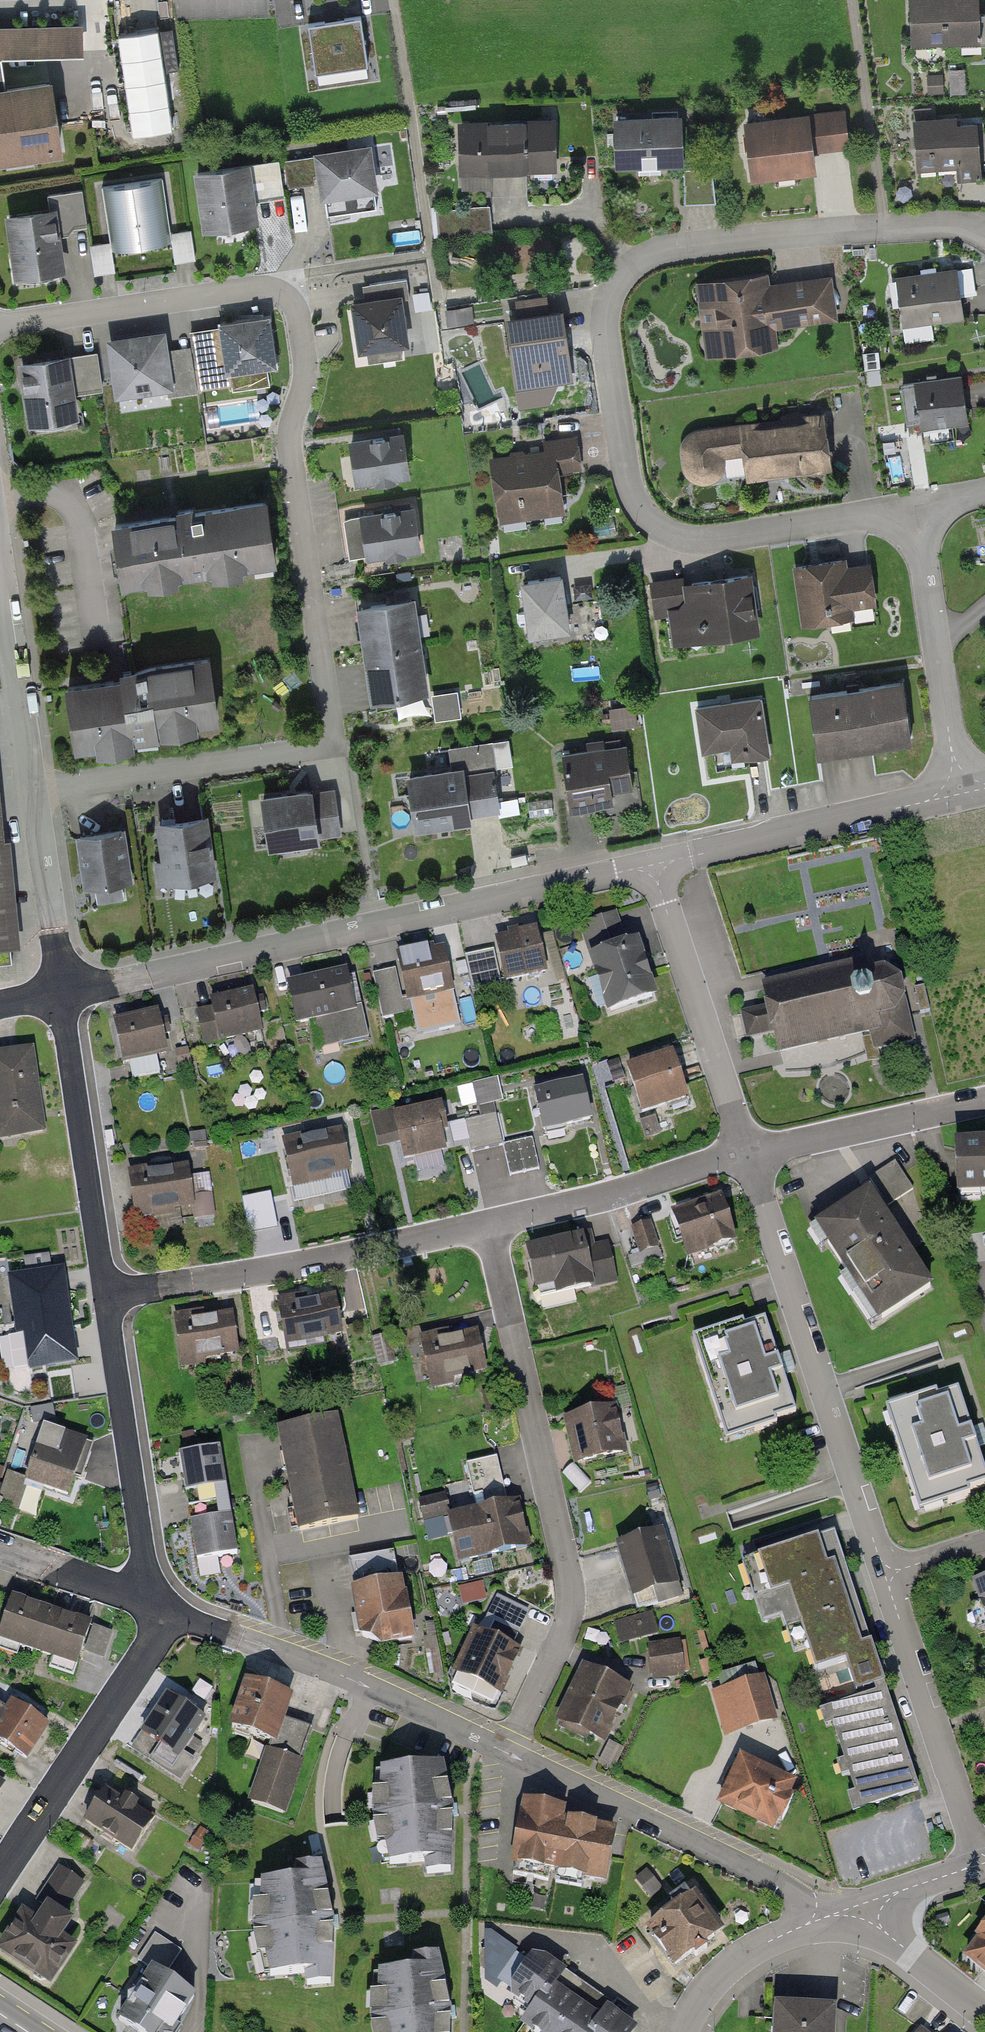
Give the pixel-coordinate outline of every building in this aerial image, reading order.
[(918,35),(984,33),(984,0),(917,0),(918,35)] [(368,15),(306,23),(313,73),(375,64),(368,15)] [(156,25),(119,31),(134,134),(172,128),(156,25)] [(52,69),(0,77),(0,149),(63,140),(52,69)] [(930,108),(914,109),(918,167),(957,164),(958,179),(979,178),(976,124),(955,126),(954,119),(930,120),(930,108)] [(843,112),(747,124),(753,175),(813,169),(810,149),(847,145),(843,112)] [(557,117),(466,120),(468,169),(558,166),(557,117)] [(679,118),(618,120),(619,162),(638,161),(639,171),(660,171),(659,162),(680,161),(679,118)] [(377,143),(321,151),(327,196),(383,188),(377,143)] [(281,158),(202,169),(210,227),(265,219),(262,197),(286,193),(281,158)] [(712,167),(683,169),(685,203),(716,202),(712,167)] [(163,179),(109,186),(117,245),(171,237),(163,179)] [(59,206),(9,213),(18,278),(68,271),(59,206)] [(117,271),(114,239),(93,240),(96,273),(117,271)] [(962,269),(895,277),(900,320),(968,312),(962,269)] [(772,343),(769,322),(828,314),(824,282),(779,288),(780,295),(766,297),(763,278),(713,285),(722,350),(772,343)] [(406,292),(359,299),(366,348),(413,341),(406,292)] [(569,310),(515,317),(523,382),(577,375),(569,310)] [(225,321),(226,326),(194,331),(199,366),(231,361),(232,369),(282,362),(275,314),(225,321)] [(191,347),(173,350),(170,330),(111,338),(119,395),(167,389),(168,397),(197,393),(191,347)] [(98,353),(23,360),(29,421),(82,416),(80,391),(102,389),(98,353)] [(970,376),(909,383),(915,425),(975,417),(970,376)] [(835,466),(829,415),(719,429),(697,431),(682,445),(684,457),(688,466),(697,479),(713,481),(723,475),(722,455),(749,451),(752,476),(835,466)] [(546,436),(548,449),(496,455),(504,519),(568,511),(562,466),(580,463),(576,432),(546,436)] [(411,435),(352,444),(358,483),(416,474),(411,435)] [(269,504),(106,527),(115,589),(278,566),(269,504)] [(422,508),(358,517),(364,558),(427,549),(422,508)] [(849,558),(795,566),(805,628),(882,617),(874,570),(851,574),(849,558)] [(562,569),(518,575),(526,633),(570,627),(562,569)] [(686,578),(653,584),(659,615),(673,613),(678,643),(761,627),(751,573),(688,584),(686,578)] [(418,597),(363,605),(376,698),(432,691),(418,597)] [(134,679),(68,688),(76,743),(155,732),(155,729),(234,718),(226,657),(133,670),(134,679)] [(911,679),(806,698),(817,758),(922,739),(911,679)] [(460,688),(434,691),(438,718),(464,715),(460,688)] [(763,695),(702,706),(710,750),(737,745),(739,759),(773,753),(763,695)] [(23,939),(0,720),(0,942),(23,939)] [(632,744),(562,754),(571,810),(618,803),(616,792),(639,788),(632,744)] [(469,771),(409,781),(416,828),(479,818),(478,811),(504,807),(498,774),(471,778),(469,771)] [(333,788),(265,797),(271,844),(340,834),(333,788)] [(213,813),(160,820),(169,883),(222,876),(213,813)] [(128,826),(80,833),(88,887),(100,886),(102,901),(122,898),(120,883),(136,881),(128,826)] [(610,1010),(652,996),(635,946),(627,949),(615,913),(582,924),(610,1010)] [(515,936),(496,941),(506,981),(546,971),(536,931),(523,935),(521,929),(514,930),(515,936)] [(426,948),(397,955),(416,1036),(461,1025),(444,952),(428,956),(426,948)] [(501,985),(494,949),(465,956),(473,991),(501,985)] [(896,957),(764,988),(767,1001),(747,1006),(753,1033),(773,1028),(779,1052),(871,1030),(875,1048),(915,1038),(896,957)] [(395,969),(373,974),(383,1018),(393,1016),(390,1003),(402,1000),(395,969)] [(346,973),(289,986),(298,1023),(312,1020),(319,1050),(368,1039),(361,1008),(354,1009),(346,973)] [(213,1010),(197,1013),(204,1045),(260,1032),(252,995),(212,1004),(213,1010)] [(157,1016),(116,1025),(124,1061),(129,1060),(133,1078),(159,1072),(156,1058),(148,1060),(147,1056),(165,1052),(157,1016)] [(0,1053),(0,1113),(4,1137),(46,1131),(33,1048),(0,1053)] [(647,1064),(628,1070),(642,1112),(686,1097),(672,1056),(655,1062),(653,1055),(645,1057),(647,1064)] [(475,1080),(482,1111),(507,1105),(500,1074),(475,1080)] [(557,1084),(534,1090),(544,1130),(590,1119),(582,1085),(559,1091),(557,1084)] [(394,1111),(377,1115),(381,1134),(397,1130),(404,1159),(445,1150),(441,1130),(446,1128),(442,1108),(395,1119),(394,1111)] [(495,1113),(464,1121),(471,1151),(503,1144),(495,1113)] [(660,1133),(654,1118),(640,1122),(645,1138),(660,1133)] [(342,1130),(282,1145),(293,1189),(353,1175),(342,1130)] [(532,1138),(503,1145),(510,1176),(539,1169),(532,1138)] [(955,1148),(958,1192),(984,1190),(984,1146),(955,1148)] [(192,1166),(129,1174),(135,1216),(195,1208),(197,1220),(215,1217),(210,1183),(194,1185),(192,1166)] [(882,1195),(819,1231),(873,1326),(937,1290),(882,1195)] [(726,1198),(676,1213),(691,1262),(742,1246),(726,1198)] [(653,1223),(634,1227),(639,1251),(658,1246),(653,1223)] [(594,1236),(529,1249),(538,1293),(616,1278),(608,1240),(595,1243),(594,1236)] [(83,1361),(68,1269),(13,1278),(22,1335),(7,1337),(13,1372),(83,1361)] [(339,1290),(278,1304),(288,1346),(349,1332),(339,1290)] [(230,1308),(174,1319),(183,1366),(240,1355),(230,1308)] [(769,1316),(694,1341),(728,1443),(803,1418),(769,1316)] [(480,1328),(421,1341),(430,1382),(490,1369),(480,1328)] [(885,1411),(915,1513),(984,1493),(984,1446),(968,1387),(885,1411)] [(615,1407),(566,1417),(575,1464),(625,1454),(615,1407)] [(342,1417),(284,1426),(301,1529),(358,1520),(342,1417)] [(59,1455),(37,1448),(29,1473),(81,1490),(97,1443),(67,1432),(59,1455)] [(226,1446),(180,1453),(187,1493),(208,1490),(212,1516),(191,1520),(197,1561),(243,1554),(226,1446)] [(29,1478),(10,1471),(0,1499),(20,1505),(29,1478)] [(519,1501),(449,1517),(459,1563),(530,1546),(519,1501)] [(664,1533),(620,1546),(633,1593),(678,1580),(664,1533)] [(928,1792),(842,1535),(753,1564),(776,1634),(810,1623),(837,1702),(824,1706),(861,1815),(928,1792)] [(976,1581),(984,1615),(984,1579),(976,1581)] [(413,1582),(359,1591),(366,1636),(382,1638),(391,1646),(423,1641),(413,1582)] [(500,1591),(489,1614),(523,1630),(534,1607),(500,1591)] [(94,1624),(13,1596),(1,1633),(82,1661),(94,1624)] [(657,1614),(619,1616),(621,1640),(659,1637),(657,1614)] [(532,1654),(477,1628),(456,1671),(511,1698),(532,1654)] [(682,1641),(652,1645),(656,1678),(687,1674),(682,1641)] [(721,1688),(711,1691),(725,1737),(778,1720),(764,1675),(759,1677),(755,1663),(716,1675),(721,1688)] [(633,1686),(586,1666),(563,1719),(610,1739),(633,1686)] [(297,1696),(247,1679),(231,1726),(281,1743),(297,1696)] [(206,1725),(163,1697),(142,1729),(163,1743),(152,1761),(173,1775),(206,1725)] [(0,1704),(0,1741),(30,1760),(52,1726),(17,1703),(11,1712),(0,1704)] [(305,1762),(271,1750),(254,1799),(288,1810),(305,1762)] [(803,1781),(748,1755),(723,1804),(778,1831),(803,1781)] [(423,1768),(394,1771),(390,1815),(401,1863),(430,1861),(435,1872),(459,1870),(463,1811),(453,1767),(423,1768)] [(157,1821),(106,1788),(86,1818),(137,1851),(157,1821)] [(577,1810),(526,1802),(515,1864),(618,1882),(627,1830),(575,1821),(577,1810)] [(294,1878),(265,1881),(261,1926),(272,1974),(301,1972),(306,1983),(330,1981),(334,1921),(321,1864),(297,1866),(294,1878)] [(86,1882),(58,1865),(4,1946),(59,1982),(87,1940),(59,1922),(86,1882)] [(680,1910),(652,1929),(678,1966),(724,1935),(692,1888),(673,1901),(680,1910)] [(967,1960),(984,1974),(984,1937),(967,1960)] [(540,1952),(515,1989),(537,2004),(527,2020),(545,2031),(621,2031),(634,2014),(612,1999),(604,2012),(566,1986),(574,1974),(540,1952)] [(382,1973),(377,2018),(381,2031),(449,2031),(450,2013),(437,1956),(413,1958),(411,1970),(382,1973)] [(152,1964),(117,2020),(137,2031),(171,2031),(196,1991),(152,1964)] [(781,2007),(780,2031),(844,2031),(845,2010),(781,2007)]
